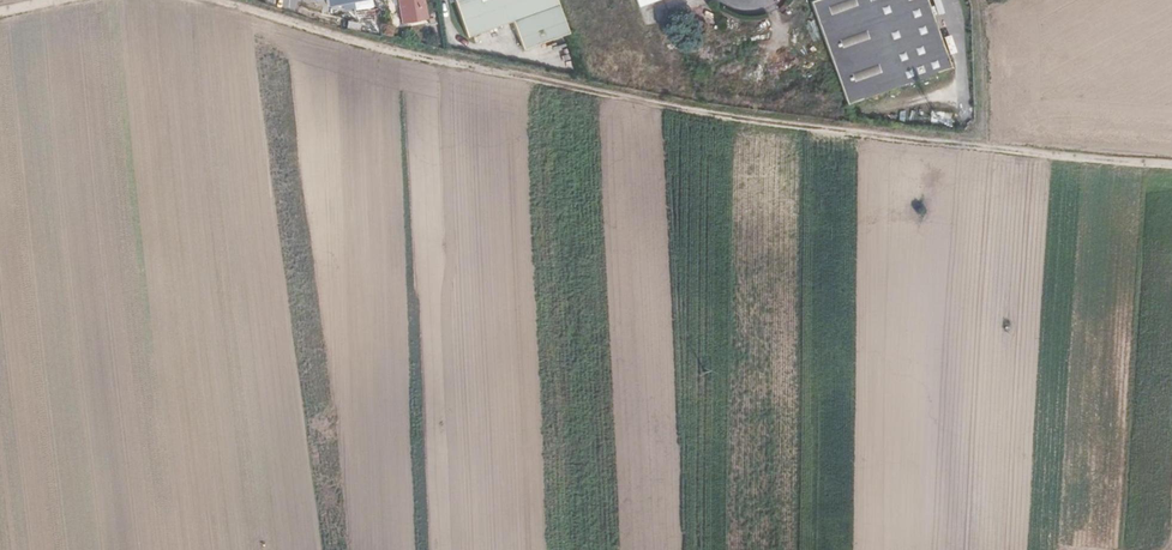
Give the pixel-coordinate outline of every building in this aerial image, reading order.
[(395,25),(421,21),(417,0),(392,0),(395,25)] [(551,0),(447,0),(461,38),(506,23),(516,50),(563,34),(551,0)] [(631,9),(658,0),(628,0),(631,9)] [(919,0),(815,0),(803,4),(840,108),(945,71),(919,0)]
